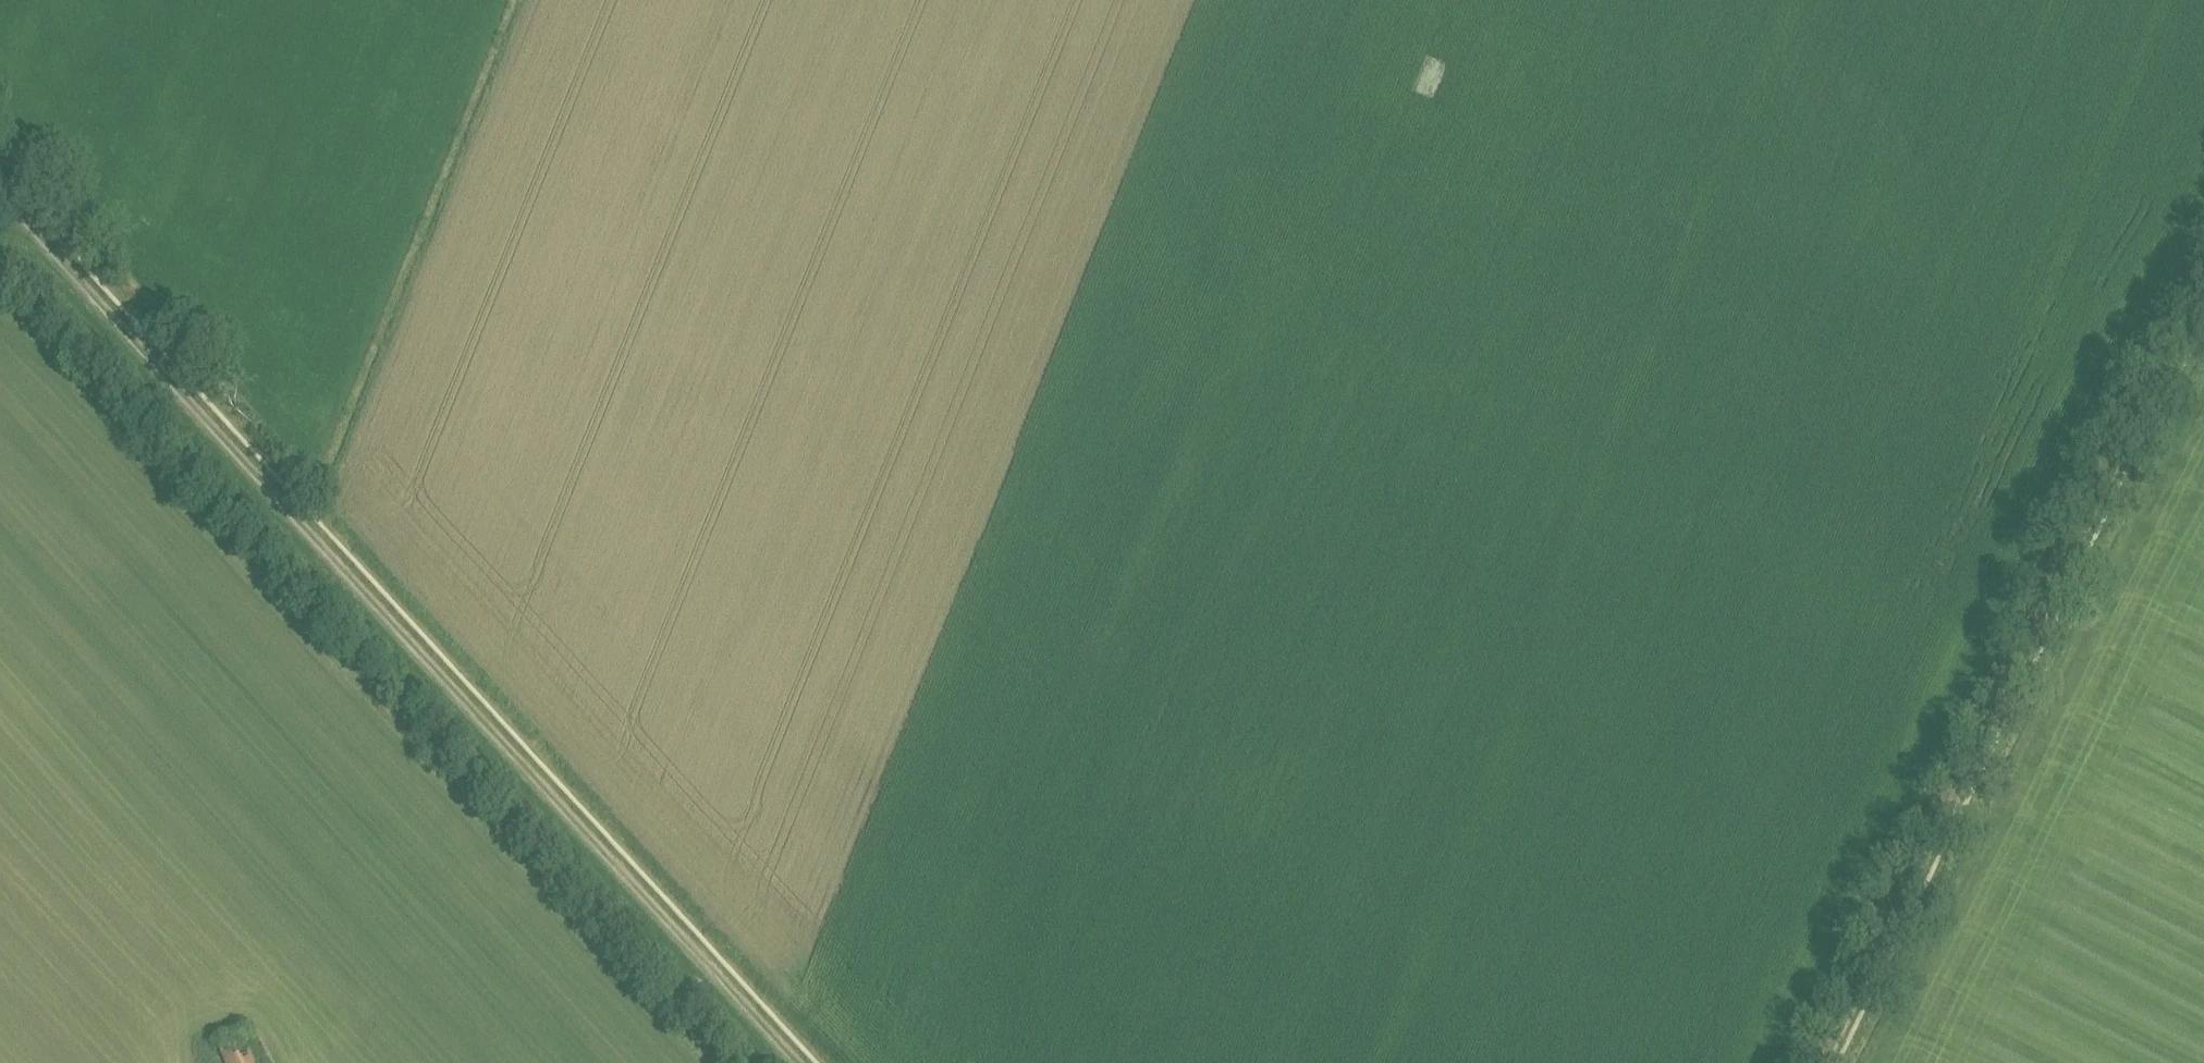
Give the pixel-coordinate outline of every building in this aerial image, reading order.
[(243,1033),(217,1044),(224,1062),(256,1062),(243,1033)]
